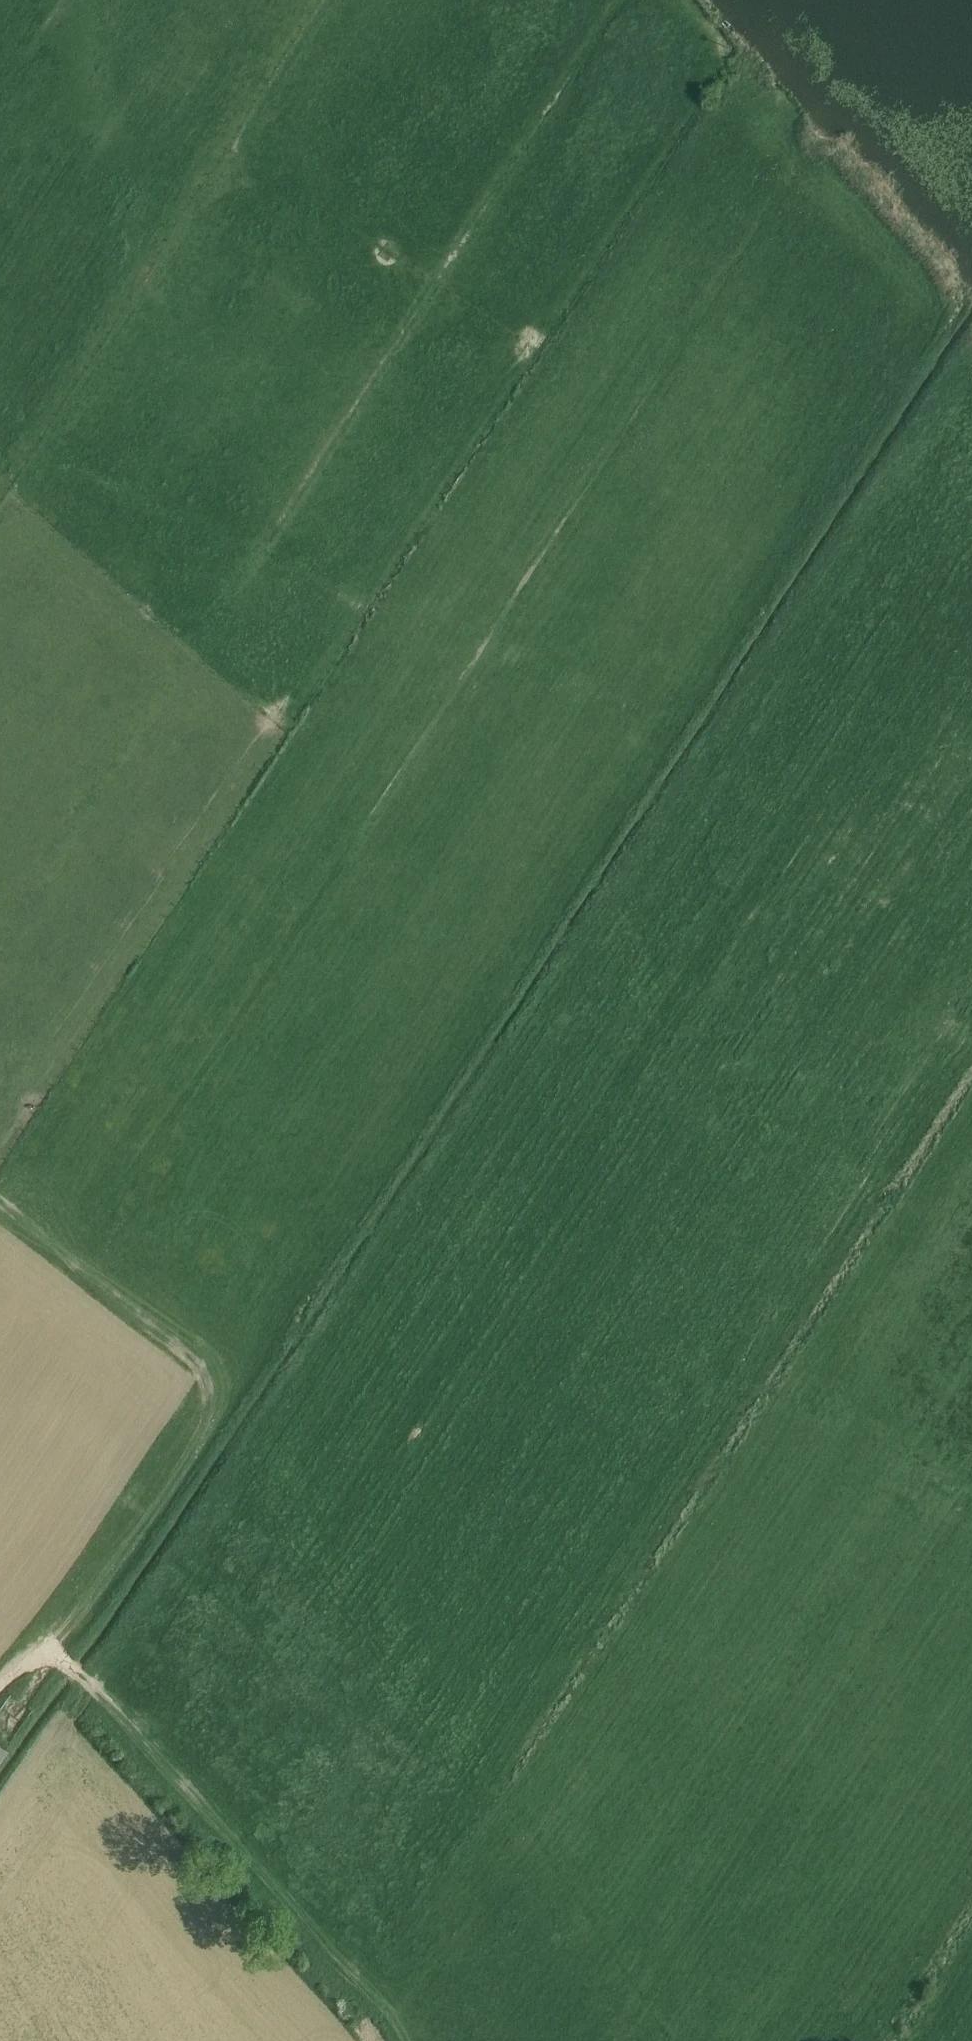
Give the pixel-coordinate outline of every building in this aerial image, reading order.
[(9,1754),(0,1747),(0,1766),(9,1754)]
